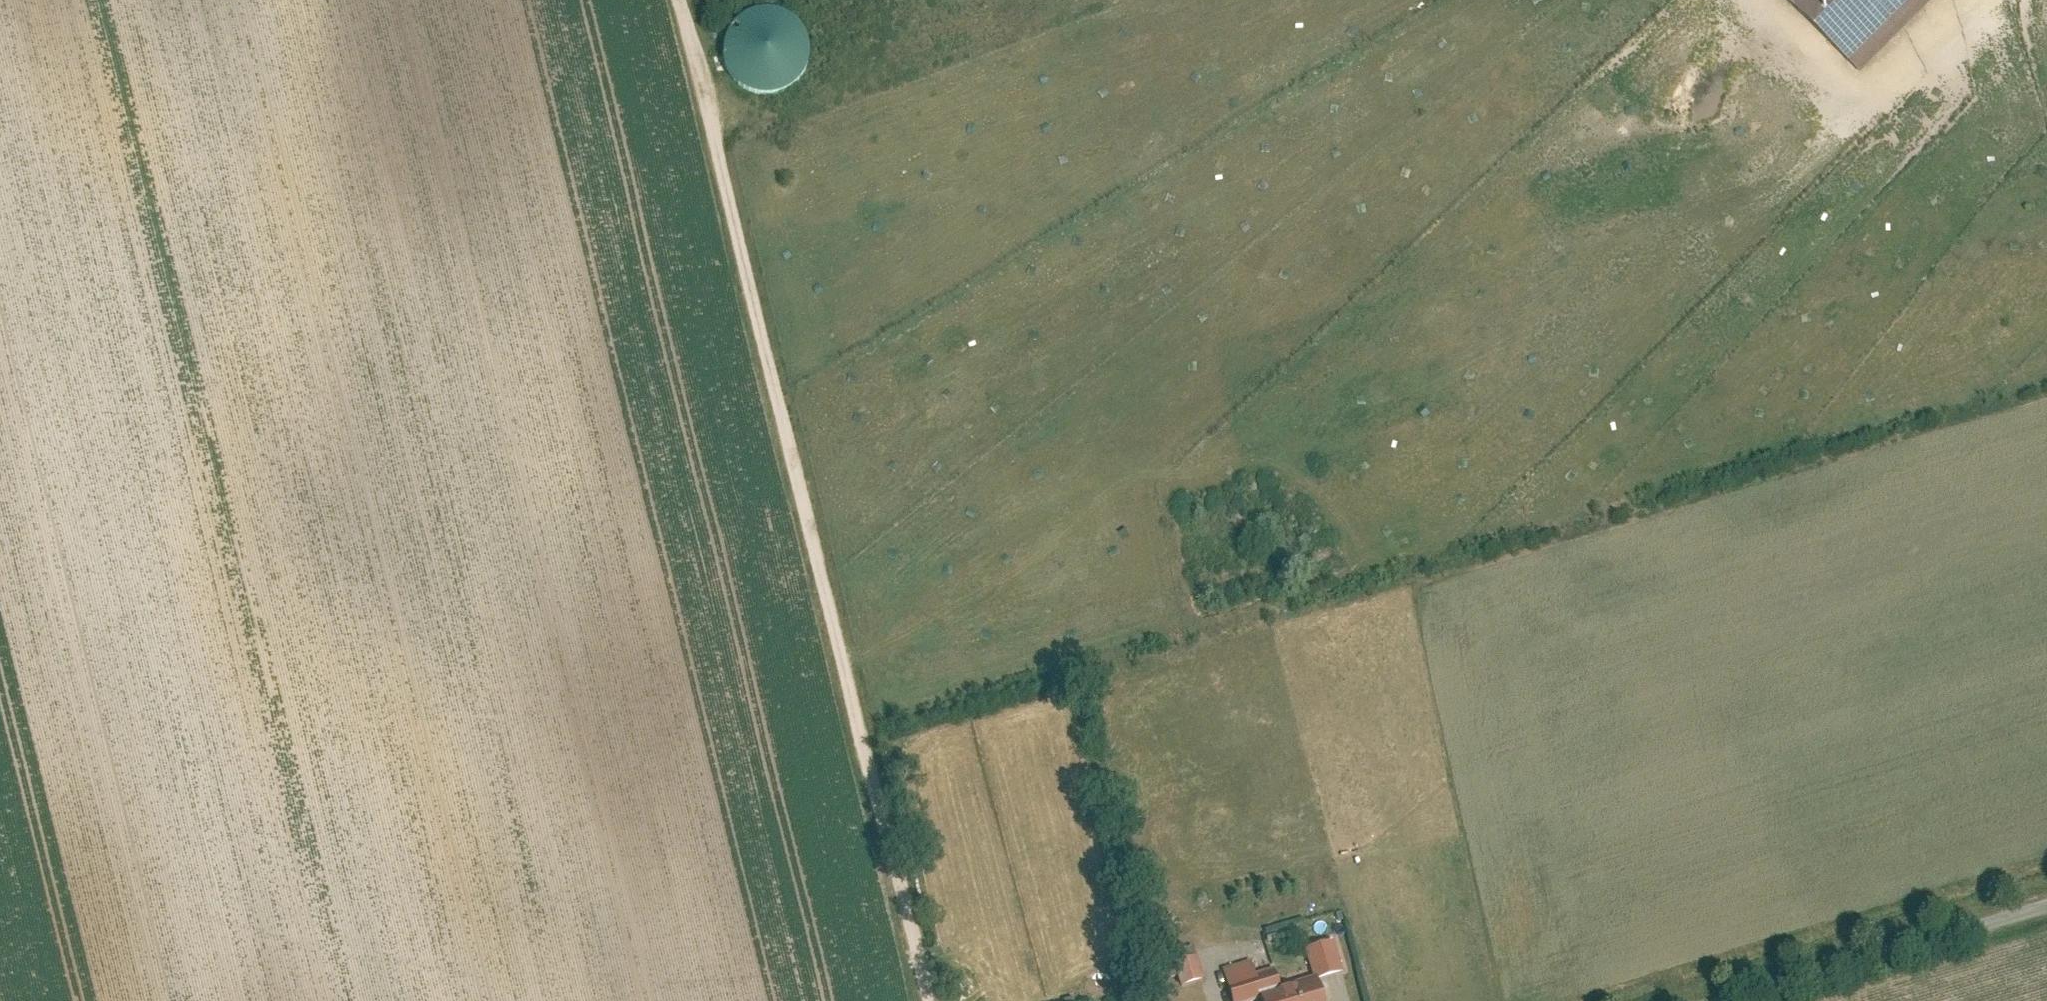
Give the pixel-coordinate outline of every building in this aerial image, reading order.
[(1865,74),(1940,0),(1792,0),(1865,74)] [(770,34),(772,13),(724,10),(720,89),(795,93),(797,54),(786,54),(786,56),(753,54),(754,33),(770,34)] [(1337,939),(1309,947),(1319,980),(1346,972),(1337,939)] [(1199,955),(1178,961),(1184,984),(1206,978),(1199,955)] [(1227,968),(1237,1000),(1245,1000),(1263,996),(1284,990),(1278,967),(1258,972),(1254,960),(1227,968)] [(1319,980),(1284,990),(1263,996),(1265,1000),(1325,1000),(1319,980)]
